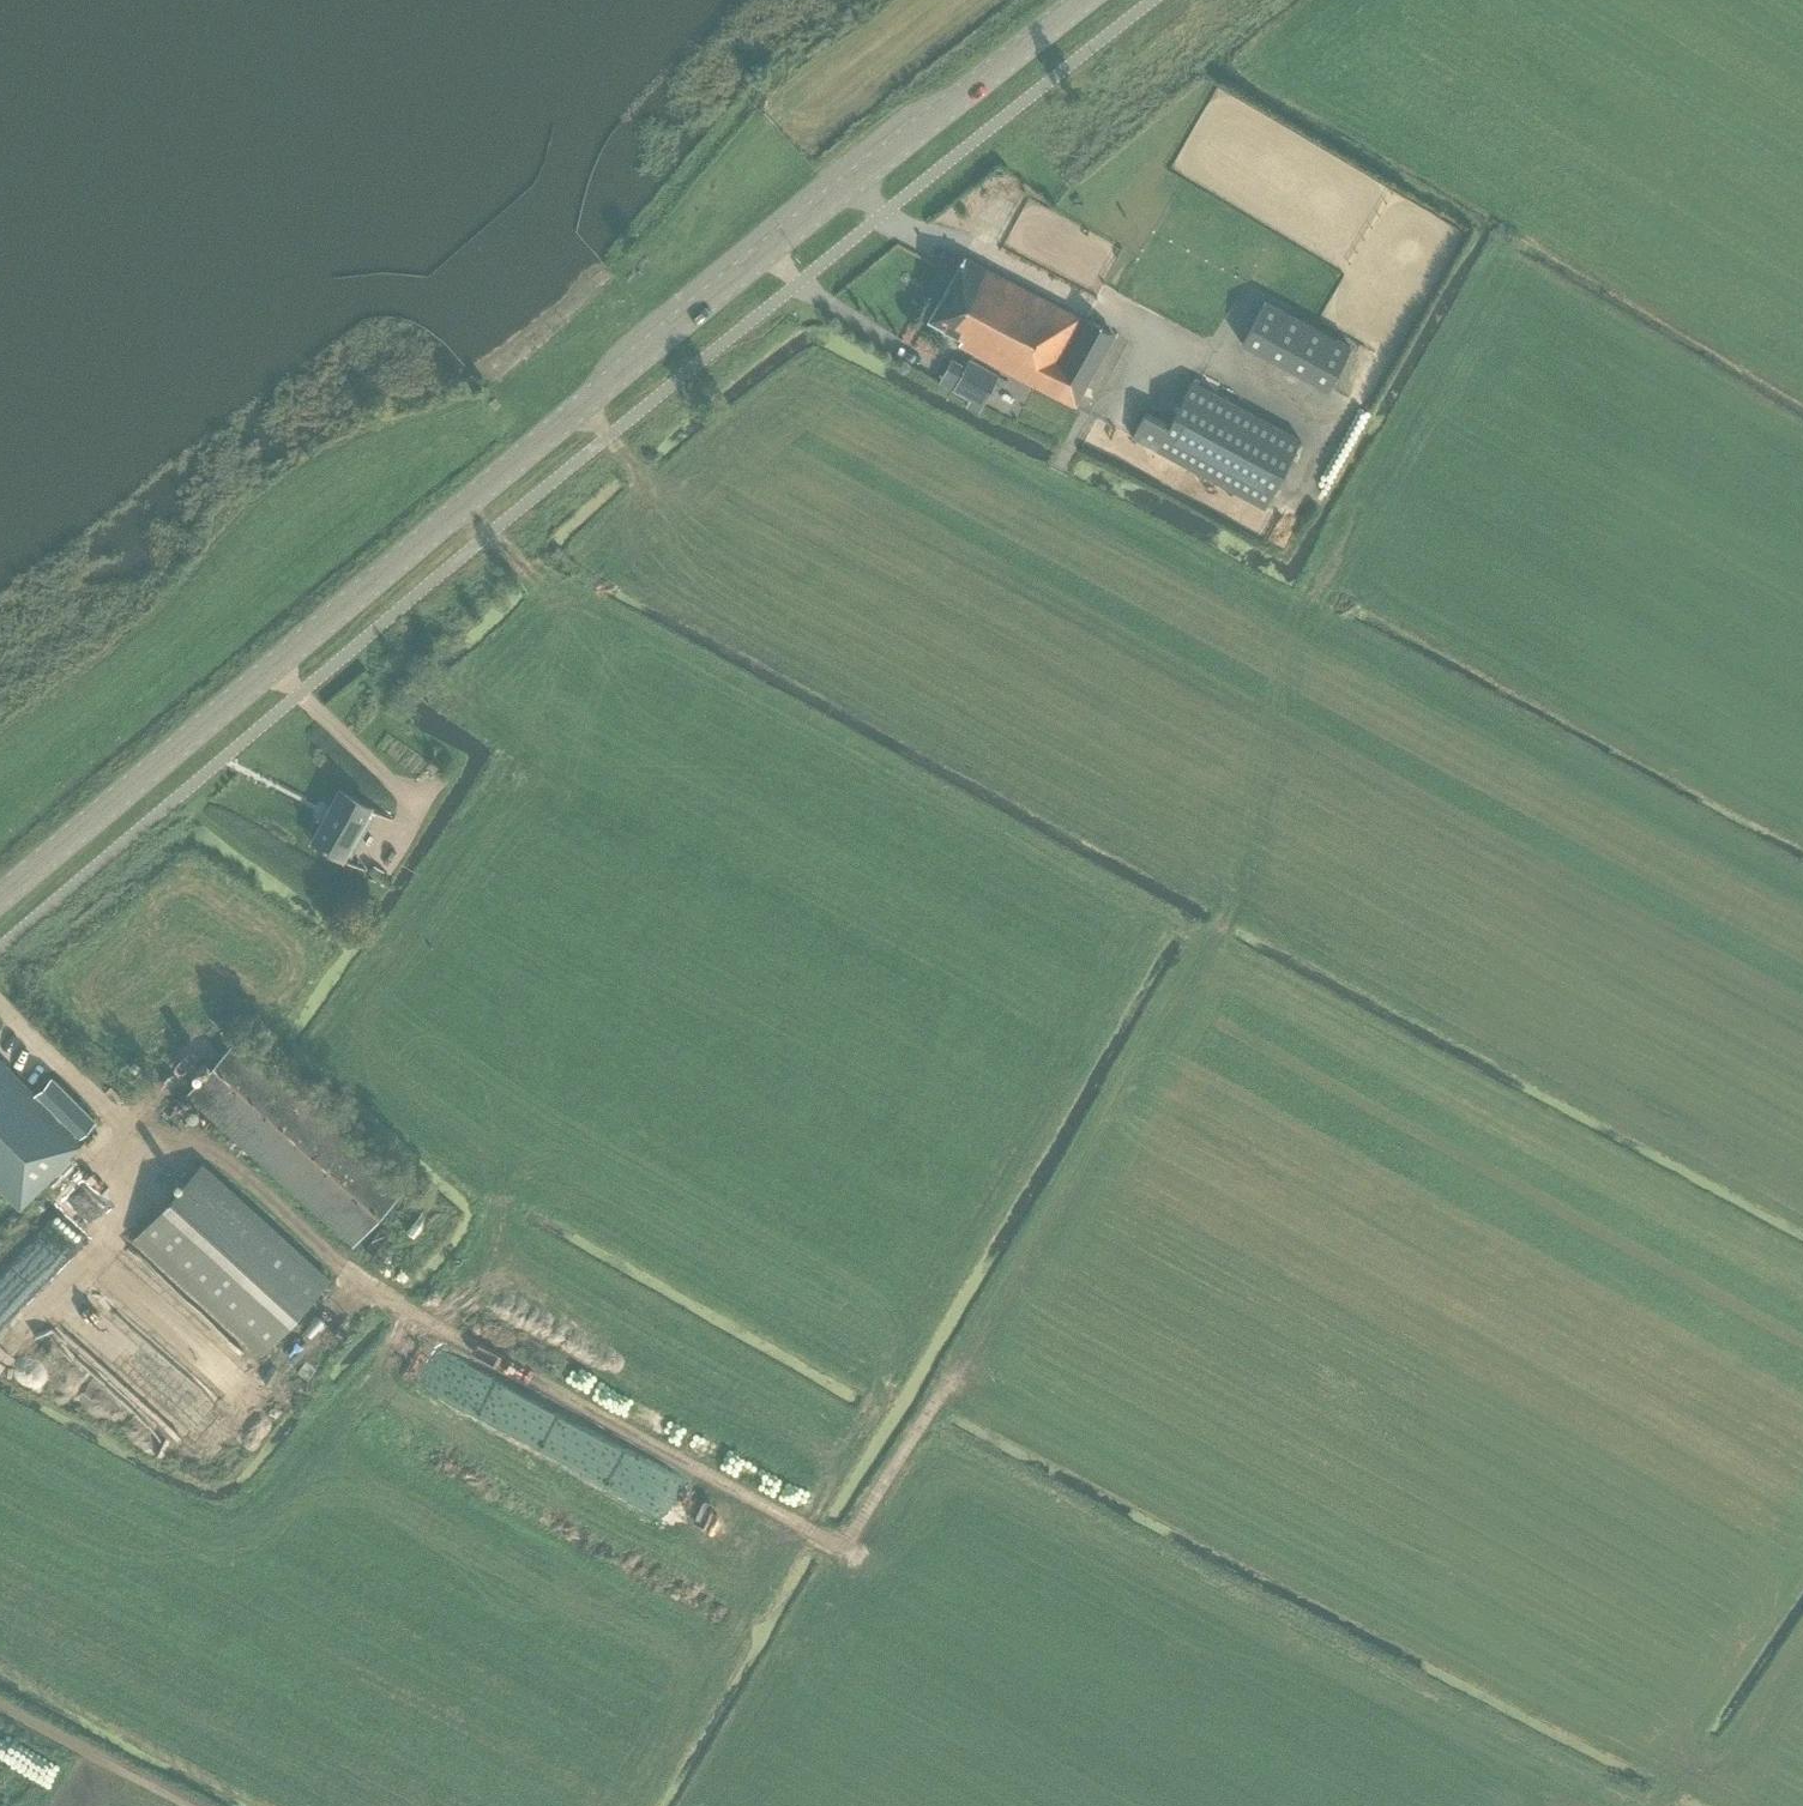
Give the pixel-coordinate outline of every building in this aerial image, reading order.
[(960,338),(956,345),(1075,407),(1113,334),(964,256),(930,322),(960,338)] [(1265,302),(1242,345),(1327,390),(1350,348),(1265,302)] [(967,360),(954,387),(983,402),(997,375),(967,360)] [(1301,440),(1192,381),(1155,451),(1263,510),(1301,440)] [(371,808),(339,791),(311,842),(343,860),(371,808)] [(393,867),(399,847),(388,844),(382,863),(393,867)] [(404,1191),(237,1039),(186,1096),(352,1248),(404,1191)] [(18,1210),(72,1159),(69,1156),(81,1144),(76,1138),(94,1121),(52,1078),(35,1095),(0,1059),(0,1192),(18,1210)] [(328,1281),(202,1165),(134,1239),(260,1355),(328,1281)] [(17,1303),(39,1282),(48,1291),(70,1270),(55,1254),(30,1278),(9,1256),(0,1264),(0,1285),(17,1303)] [(137,1279),(111,1311),(235,1409),(261,1376),(137,1279)] [(50,1334),(125,1401),(146,1377),(71,1310),(50,1334)] [(164,1382),(140,1409),(195,1460),(220,1433),(164,1382)]
